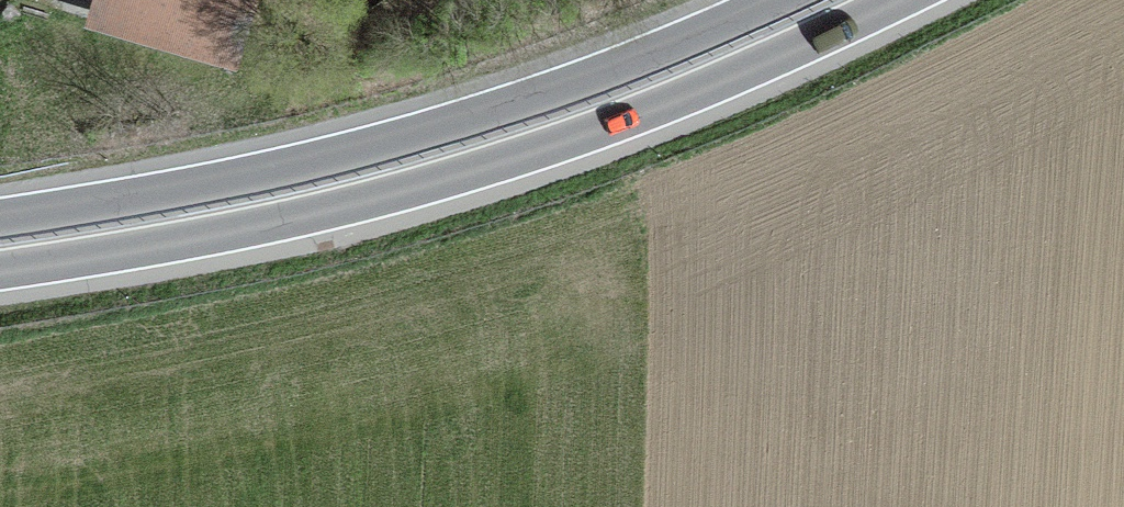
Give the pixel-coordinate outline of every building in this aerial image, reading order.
[(99,16),(229,54),(242,11),(245,0),(103,0),(99,16)]
